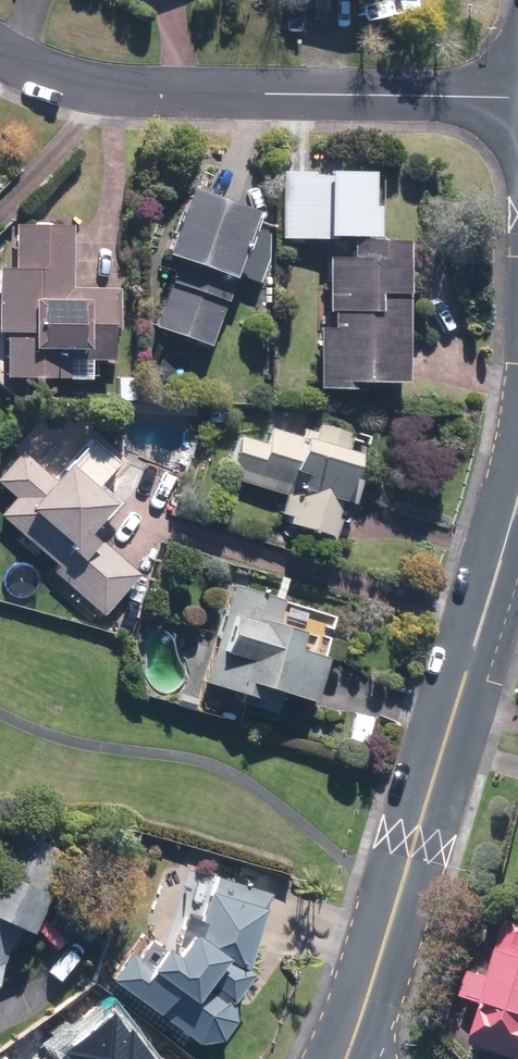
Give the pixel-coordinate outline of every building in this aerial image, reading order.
[(277,226),(277,236),(365,240),(367,178),(279,174),(277,226)] [(230,278),(251,286),(269,236),(248,228),(252,218),(177,192),(153,260),(166,264),(144,328),(205,350),(230,278)] [(11,225),(8,269),(0,268),(0,329),(4,330),(1,379),(83,384),(83,376),(95,377),(96,366),(111,367),(116,292),(65,288),(69,228),(11,225)] [(338,382),(397,384),(403,244),(365,242),(348,241),(347,262),(321,261),(319,315),(325,315),(325,331),(314,331),(311,393),(337,394),(338,382)] [(323,538),(343,432),(264,428),(261,443),(236,438),(228,483),(278,497),(275,516),(280,517),(277,530),(323,538)] [(63,472),(55,465),(44,476),(19,452),(0,472),(0,530),(90,614),(128,574),(82,531),(102,509),(83,492),(113,460),(92,441),(63,472)] [(230,586),(197,687),(230,698),(234,685),(300,706),(315,662),(292,654),(298,636),(276,629),(284,603),(230,586)] [(11,931),(18,935),(58,854),(4,828),(0,835),(0,952),(11,931)] [(262,931),(268,909),(189,879),(177,908),(151,942),(134,929),(93,983),(186,1056),(243,977),(253,931),(262,931)] [(506,924),(469,1049),(501,1058),(517,1058),(517,927),(506,924)] [(90,1040),(54,1058),(100,1058),(90,1040)]
